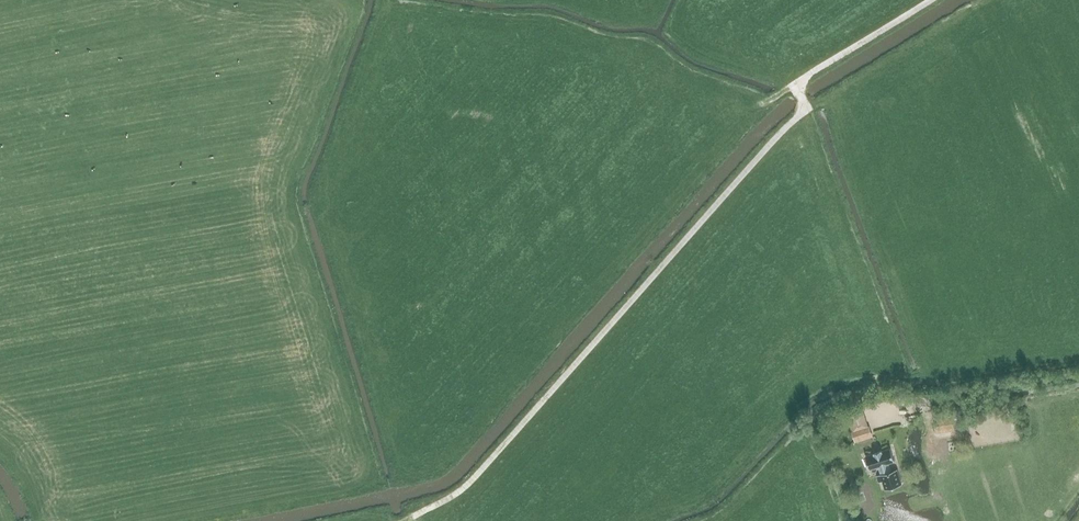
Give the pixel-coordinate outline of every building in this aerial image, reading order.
[(851,430),(852,431),(868,426),(863,407),(846,413),(851,430)] [(961,427),(958,412),(938,415),(939,423),(934,423),(936,434),(955,431),(954,428),(961,427)] [(852,431),(855,443),(873,437),(869,426),(868,426),(852,431)] [(888,463),(894,461),(890,448),(882,451),(881,450),(874,452),(874,453),(865,456),(869,469),(878,466),(880,474),(877,475),(879,482),(882,481),(885,489),(902,484),(897,469),(891,471),(888,463)]
